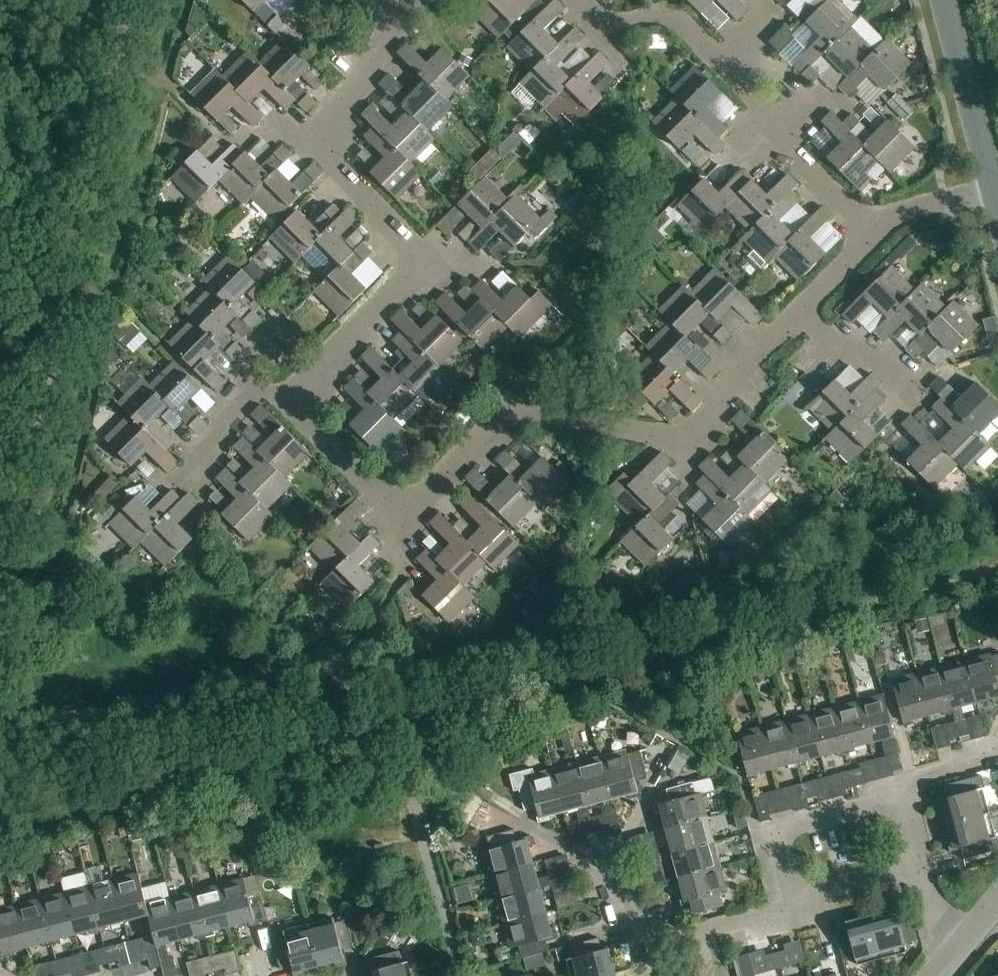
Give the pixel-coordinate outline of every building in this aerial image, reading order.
[(276,35),(286,25),(264,3),(268,0),(241,0),(276,35)] [(509,30),(514,24),(535,4),(538,0),(518,0),(515,3),(512,0),(488,0),(473,15),(498,40),(504,34),(509,30)] [(701,15),(715,0),(729,14),(729,13),(737,21),(747,11),(736,0),(686,0),(701,15)] [(803,76),(851,28),(851,29),(858,21),(837,0),(830,0),(806,23),(821,38),(793,66),(803,76)] [(558,46),(543,32),(565,11),(555,1),(523,33),(517,38),(513,43),(507,48),(531,73),(532,73),(558,46)] [(198,31),(190,23),(188,25),(186,33),(191,38),(198,31)] [(509,30),(504,34),(513,43),(517,38),(523,33),(514,24),(509,30)] [(768,43),(780,55),(797,38),(785,27),(768,43)] [(834,64),(848,79),(849,79),(875,52),(851,29),(851,28),(803,76),(812,85),(834,64)] [(544,109),(545,109),(571,83),(571,82),(556,68),(585,39),(575,29),(558,46),(532,73),(531,73),(519,84),(520,85),(511,94),(518,100),(526,91),(544,109)] [(284,40),(259,65),(295,101),(294,102),(306,113),(316,104),(295,82),(310,67),(284,40)] [(849,79),(848,79),(839,88),(849,98),(870,77),(885,92),(911,66),(886,40),(875,52),(849,79)] [(185,58),(194,49),(188,43),(179,52),(185,58)] [(418,76),(425,83),(425,82),(445,101),(446,101),(470,77),(443,50),(428,65),(407,44),(397,54),(410,67),(418,75),(418,76)] [(248,53),(223,77),(223,78),(249,105),(249,104),(264,90),(285,111),(294,102),(295,101),(259,65),(248,53)] [(545,109),(545,110),(556,121),(563,114),(576,127),(603,101),(588,85),(609,64),(599,54),(578,75),(571,82),(571,83),(545,109)] [(458,63),(469,68),(473,60),(462,55),(458,63)] [(473,81),(481,81),(481,67),(473,66),(473,81)] [(670,92),(677,99),(718,140),(718,139),(727,130),(706,109),(721,94),(695,67),(670,92)] [(223,78),(223,77),(216,70),(191,96),(217,122),(232,107),(254,128),(263,118),(249,104),(249,105),(223,78)] [(400,107),(407,114),(408,113),(428,133),(428,132),(453,108),(446,101),(445,101),(425,82),(425,83),(411,97),(390,75),(380,85),(392,98),(400,107)] [(887,105),(904,122),(914,112),(897,95),(887,105)] [(677,99),(653,123),(679,150),(694,135),(707,149),(708,149),(715,156),(725,147),(718,139),(718,140),(677,99)] [(362,117),(374,129),(374,128),(410,164),(411,164),(435,139),(428,132),(428,133),(408,113),(407,114),(393,128),(372,107),(362,117)] [(879,162),(843,125),(831,114),(821,124),(842,145),(827,160),(861,194),(872,182),(865,175),(878,162),(879,162)] [(852,116),(843,125),(879,162),(878,162),(889,174),(915,149),(888,122),(873,137),(852,116)] [(374,128),(374,129),(364,138),(385,159),(370,174),(397,200),(422,175),(411,164),(410,164),(374,128)] [(504,144),(500,144),(500,156),(503,159),(511,151),(504,144)] [(196,204),(219,181),(219,180),(243,155),(234,146),(213,167),(198,152),(171,178),(196,204)] [(244,205),(251,198),(277,172),(292,157),(282,147),(260,168),(245,153),(243,155),(219,180),(219,181),(244,205)] [(723,182),(731,172),(720,163),(712,173),(723,182)] [(251,198),(275,223),(323,175),(313,165),(292,186),(277,172),(251,198)] [(484,177),(475,167),(471,172),(480,181),(484,177)] [(433,186),(442,177),(435,169),(426,178),(433,186)] [(702,232),(725,209),(725,208),(752,182),(742,172),(719,195),(704,180),(677,207),(702,232)] [(725,208),(725,209),(749,232),(750,233),(790,192),(791,193),(798,185),(788,176),(767,197),(752,182),(725,208)] [(468,215),(483,229),(483,230),(510,203),(510,202),(485,178),(437,226),(448,236),(468,215)] [(767,265),(774,258),(774,257),(794,238),(793,237),(779,223),(800,202),(791,193),(790,192),(750,233),(749,232),(742,239),(767,265)] [(483,230),(483,229),(469,243),(479,253),(500,232),(515,247),(531,231),(538,238),(558,218),(550,211),(541,220),(516,195),(510,202),(510,203),(483,230)] [(295,264),(303,257),(302,257),(343,216),(342,215),(333,206),(312,227),(297,212),(270,239),(295,264)] [(302,257),(303,257),(326,280),(326,281),(353,254),(338,239),(359,218),(350,208),(342,215),(343,216),(302,257)] [(774,257),(774,258),(799,282),(825,255),(810,240),(832,219),(821,209),(800,230),(793,237),(794,238),(774,257)] [(326,281),(326,280),(314,292),(340,317),(369,288),(354,273),(372,255),(362,244),(353,254),(326,281)] [(226,252),(221,246),(217,250),(222,256),(226,252)] [(203,282),(210,289),(211,288),(238,316),(237,316),(251,330),(261,320),(240,299),(255,283),(229,257),(203,282)] [(874,304),(888,319),(889,319),(915,292),(891,268),(843,315),(853,325),(874,304)] [(715,270),(691,294),(717,321),(732,307),(745,320),(753,328),(763,318),(761,315),(754,309),(715,270)] [(472,291),(482,301),(508,327),(508,328),(519,340),(553,306),(539,292),(531,300),(519,288),(504,303),(482,282),(472,291)] [(640,298),(631,285),(618,295),(628,308),(640,298)] [(905,322),(920,336),(920,337),(947,310),(946,310),(922,285),(915,292),(889,319),(888,319),(874,333),(884,343),(905,322)] [(659,312),(670,324),(671,323),(686,338),(700,324),(722,345),(732,335),(717,321),(691,294),(684,287),(659,312)] [(186,313),(193,321),(194,320),(220,347),(234,362),(244,352),(223,330),(237,316),(238,316),(211,288),(210,289),(186,313)] [(436,304),(460,328),(468,337),(483,352),(508,328),(508,327),(482,301),(467,316),(446,294),(436,304)] [(760,302),(754,309),(761,315),(767,309),(760,302)] [(920,337),(920,336),(906,350),(916,360),(923,352),(929,357),(942,344),(952,354),(979,327),(954,302),(946,310),(947,310),(920,337)] [(391,321),(403,332),(439,368),(440,368),(464,343),(463,342),(468,337),(460,328),(454,334),(437,317),(422,332),(401,311),(391,321)] [(995,318),(983,321),(989,344),(997,341),(997,331),(995,318)] [(194,320),(193,321),(169,345),(216,393),(226,383),(205,362),(220,347),(194,320)] [(114,336),(123,345),(138,329),(130,321),(114,336)] [(646,348),(653,355),(654,354),(673,374),(687,360),(701,374),(701,373),(709,381),(719,371),(698,350),(686,338),(671,323),(670,324),(646,348)] [(439,368),(403,332),(393,342),(401,350),(396,354),(403,361),(393,370),(426,404),(451,379),(440,368),(439,368)] [(121,359),(111,349),(110,349),(107,363),(111,364),(118,362),(121,359)] [(393,370),(372,349),(362,359),(370,367),(383,381),(369,395),(368,395),(402,429),(426,404),(393,370)] [(654,354),(653,355),(620,388),(643,411),(651,402),(655,406),(663,398),(669,404),(676,397),(691,413),(701,403),(680,381),(673,374),(654,354)] [(525,367),(531,374),(542,364),(536,357),(525,367)] [(175,362),(150,386),(150,387),(169,406),(169,407),(197,435),(207,425),(186,404),(201,389),(175,362)] [(809,408),(833,432),(874,392),(875,392),(882,386),(872,375),(850,396),(835,381),(809,408)] [(942,400),(942,399),(978,436),(979,435),(997,416),(997,406),(976,384),(961,399),(940,378),(930,388),(942,400)] [(118,404),(129,416),(130,416),(166,452),(167,451),(176,442),(154,421),(169,407),(169,406),(150,387),(150,386),(143,379),(118,404)] [(368,395),(369,395),(354,380),(344,390),(365,412),(351,426),(377,453),(402,429),(368,395)] [(833,432),(825,439),(851,465),(877,438),(862,423),(884,401),(875,392),(874,392),(833,432)] [(953,430),(939,445),(958,465),(965,473),(990,447),(979,435),(978,436),(942,399),(942,400),(933,409),(941,417),(940,417),(953,430)] [(272,438),(258,452),(285,479),(309,454),(293,438),(261,406),(251,417),(272,438)] [(449,421),(459,431),(470,420),(460,410),(449,421)] [(738,459),(745,466),(745,465),(765,485),(766,485),(789,460),(767,438),(766,436),(742,412),(731,422),(753,444),(738,459)] [(130,416),(129,416),(105,440),(132,467),(147,452),(168,473),(178,463),(167,451),(166,452),(130,416)] [(939,445),(911,416),(901,426),(922,448),(907,463),(934,489),(958,465),(939,445)] [(255,470),(241,484),(267,511),(268,510),(292,486),(285,479),(258,452),(244,438),(234,448),(255,470)] [(497,463),(511,477),(538,504),(537,504),(544,511),(569,486),(543,459),(528,474),(507,453),(497,463)] [(605,493),(638,525),(638,526),(665,499),(651,485),(672,463),(662,453),(633,483),(624,474),(605,493)] [(699,469),(706,476),(707,476),(747,516),(748,516),(772,491),(766,485),(765,485),(745,465),(745,466),(730,480),(709,459),(699,469)] [(241,484),(227,469),(217,479),(238,501),(223,516),(249,543),(275,517),(268,510),(267,511),(241,484)] [(511,477),(497,492),(475,471),(466,480),(476,491),(513,528),(537,504),(538,504),(511,477)] [(707,476),(706,476),(697,485),(718,507),(703,522),(730,548),(755,523),(748,516),(747,516),(707,476)] [(135,550),(142,543),(141,542),(182,502),(182,501),(172,492),(164,500),(151,513),(136,498),(110,525),(135,550)] [(99,511),(108,520),(125,503),(116,494),(99,511)] [(141,542),(142,543),(166,567),(193,541),(177,525),(199,504),(189,494),(182,501),(182,502),(141,542)] [(638,526),(638,525),(621,542),(646,567),(673,541),(658,526),(679,505),(669,495),(665,499),(638,526)] [(483,529),(468,543),(487,563),(493,571),(519,545),(472,498),(462,507),(483,529)] [(309,548),(334,572),(334,573),(361,546),(360,546),(346,531),(367,510),(357,500),(309,548)] [(451,547),(437,560),(436,561),(463,587),(487,563),(468,543),(440,514),(430,525),(451,547)] [(334,573),(334,572),(322,584),(347,609),(374,583),(359,567),(380,546),(370,536),(360,546),(361,546),(334,573)] [(436,561),(437,560),(427,551),(417,561),(438,582),(423,597),(449,624),(475,599),(463,587),(436,561)] [(383,566),(375,574),(382,581),(390,573),(383,566)] [(564,566),(556,573),(565,582),(572,575),(564,566)] [(693,570),(682,575),(687,587),(698,583),(693,570)] [(405,594),(411,601),(418,593),(408,583),(400,590),(405,594)] [(916,622),(918,634),(929,632),(927,620),(916,622)] [(867,641),(864,631),(855,633),(858,643),(867,641)] [(874,653),(877,666),(886,664),(883,651),(874,653)] [(966,662),(977,704),(992,700),(993,704),(997,703),(997,657),(991,659),(990,656),(966,662)] [(966,662),(942,668),(954,715),(953,715),(955,723),(956,723),(960,738),(969,736),(965,720),(961,708),(977,704),(966,662)] [(942,668),(917,675),(928,717),(943,713),(944,717),(953,715),(954,715),(942,668)] [(734,675),(735,680),(740,682),(745,681),(747,677),(746,672),(742,669),(737,671),(734,675)] [(895,693),(884,696),(891,724),(902,721),(904,728),(913,725),(912,721),(928,717),(917,675),(892,681),(895,693)] [(884,696),(859,703),(870,744),(885,740),(886,744),(882,745),(886,759),(889,758),(893,773),(903,770),(891,724),(884,696)] [(859,703),(834,709),(847,755),(855,753),(854,749),(870,744),(859,703)] [(834,709),(810,715),(821,757),(836,753),(838,758),(847,755),(834,709)] [(810,715),(786,722),(799,768),(807,766),(805,761),(821,757),(810,715)] [(786,722),(762,728),(773,770),(788,766),(789,771),(799,768),(786,722)] [(956,723),(955,723),(945,726),(950,741),(960,738),(956,723)] [(549,729),(550,733),(560,730),(562,737),(569,735),(566,724),(549,729)] [(773,770),(762,728),(736,735),(749,781),(758,779),(757,774),(773,770)] [(526,736),(530,751),(546,747),(542,732),(526,736)] [(627,751),(602,758),(613,800),(628,796),(630,800),(639,798),(635,783),(647,780),(640,752),(628,755),(627,751)] [(602,758),(578,764),(590,811),(599,808),(597,804),(613,800),(602,758)] [(690,758),(685,766),(693,771),(698,762),(690,758)] [(554,771),(564,813),(580,808),(582,817),(581,817),(586,837),(596,834),(592,818),(591,819),(589,811),(590,811),(578,764),(554,771)] [(549,817),(564,813),(554,771),(535,776),(533,770),(510,776),(514,793),(519,791),(525,812),(537,809),(540,824),(550,821),(549,817)] [(861,770),(851,772),(855,788),(865,785),(861,770)] [(855,788),(851,772),(841,775),(845,790),(855,788)] [(943,810),(947,826),(989,815),(982,790),(985,789),(982,777),(944,787),(947,799),(936,802),(939,811),(943,810)] [(662,815),(666,831),(708,820),(701,794),(714,791),(711,779),(666,790),(670,802),(655,806),(657,816),(662,815)] [(812,782),(803,785),(807,800),(817,798),(812,782)] [(807,800),(803,785),(789,789),(795,813),(809,809),(807,800)] [(481,787),(477,794),(486,799),(490,792),(481,787)] [(753,798),(761,824),(771,821),(763,795),(753,798)] [(947,826),(951,841),(947,842),(949,851),(960,848),(963,861),(997,852),(997,839),(997,838),(995,839),(989,815),(947,826)] [(602,816),(592,818),(596,834),(606,832),(602,816)] [(665,847),(668,856),(714,844),(708,820),(666,831),(670,845),(665,847)] [(485,851),(492,877),(533,866),(529,850),(534,848),(531,839),(517,843),(514,831),(487,838),(490,850),(485,851)] [(675,863),(679,879),(721,868),(714,844),(668,856),(670,864),(675,863)] [(642,852),(645,862),(660,858),(657,848),(642,852)] [(660,858),(645,862),(647,871),(663,867),(660,858)] [(11,862),(7,863),(9,874),(17,872),(15,861),(11,862)] [(492,877),(498,901),(544,889),(552,887),(567,883),(564,872),(549,876),(549,877),(537,880),(533,866),(492,877)] [(721,868),(679,879),(683,894),(678,895),(681,905),(692,902),(695,914),(722,907),(719,895),(727,893),(721,868)] [(141,923),(149,921),(150,920),(146,905),(138,874),(113,881),(124,922),(140,918),(141,923)] [(244,879),(219,886),(230,928),(245,924),(247,928),(268,923),(261,895),(249,898),(244,879)] [(109,926),(124,922),(113,881),(89,887),(101,933),(110,931),(109,926)] [(567,883),(552,887),(554,896),(570,892),(567,883)] [(219,886),(194,893),(207,939),(216,936),(214,932),(230,928),(219,886)] [(92,936),(101,933),(89,887),(65,894),(76,935),(91,931),(92,936)] [(498,901),(505,925),(546,914),(542,898),(547,897),(544,889),(498,901)] [(194,893),(170,899),(181,940),(197,936),(198,941),(207,939),(194,893)] [(60,939),(76,935),(65,894),(40,900),(53,946),(62,944),(60,939)] [(158,952),(164,975),(178,975),(174,958),(170,959),(166,945),(181,940),(170,899),(146,905),(150,920),(149,921),(153,936),(154,936),(158,952)] [(44,949),(53,946),(40,900),(16,907),(27,948),(42,944),(44,949)] [(27,948),(16,907),(0,911),(0,947),(3,959),(13,957),(12,952),(27,948)] [(886,914),(871,918),(882,959),(907,953),(904,945),(916,942),(909,914),(897,918),(894,907),(885,909),(886,914)] [(546,914),(505,925),(511,950),(519,947),(522,960),(549,952),(546,940),(557,937),(555,928),(550,929),(546,914)] [(882,959),(871,918),(856,922),(854,917),(845,920),(848,931),(836,934),(843,962),(855,958),(857,966),(882,959)] [(333,919),(308,926),(319,967),(335,963),(336,968),(345,965),(342,952),(354,948),(346,921),(334,924),(333,919)] [(308,926),(283,932),(286,940),(273,943),(281,971),(293,967),(295,975),(304,975),(305,975),(304,971),(319,967),(308,926)] [(147,954),(158,952),(154,936),(153,936),(143,939),(147,954)] [(571,975),(611,975),(615,975),(611,959),(615,958),(613,948),(602,951),(599,939),(571,946),(574,958),(567,961),(571,975)] [(115,946),(105,949),(109,964),(119,962),(115,946)] [(109,964),(105,949),(95,952),(99,967),(109,964)] [(408,963),(402,964),(399,952),(372,959),(375,971),(361,975),(362,975),(411,975),(408,963)] [(786,952),(776,954),(780,970),(790,967),(786,952)] [(780,970),(776,954),(766,957),(770,972),(780,970)] [(222,955),(212,957),(216,973),(226,970),(222,955)] [(216,973),(212,957),(202,960),(206,975),(216,973)] [(57,962),(60,975),(66,975),(71,975),(67,959),(57,962)] [(57,962),(47,965),(50,975),(60,975),(57,962)]
